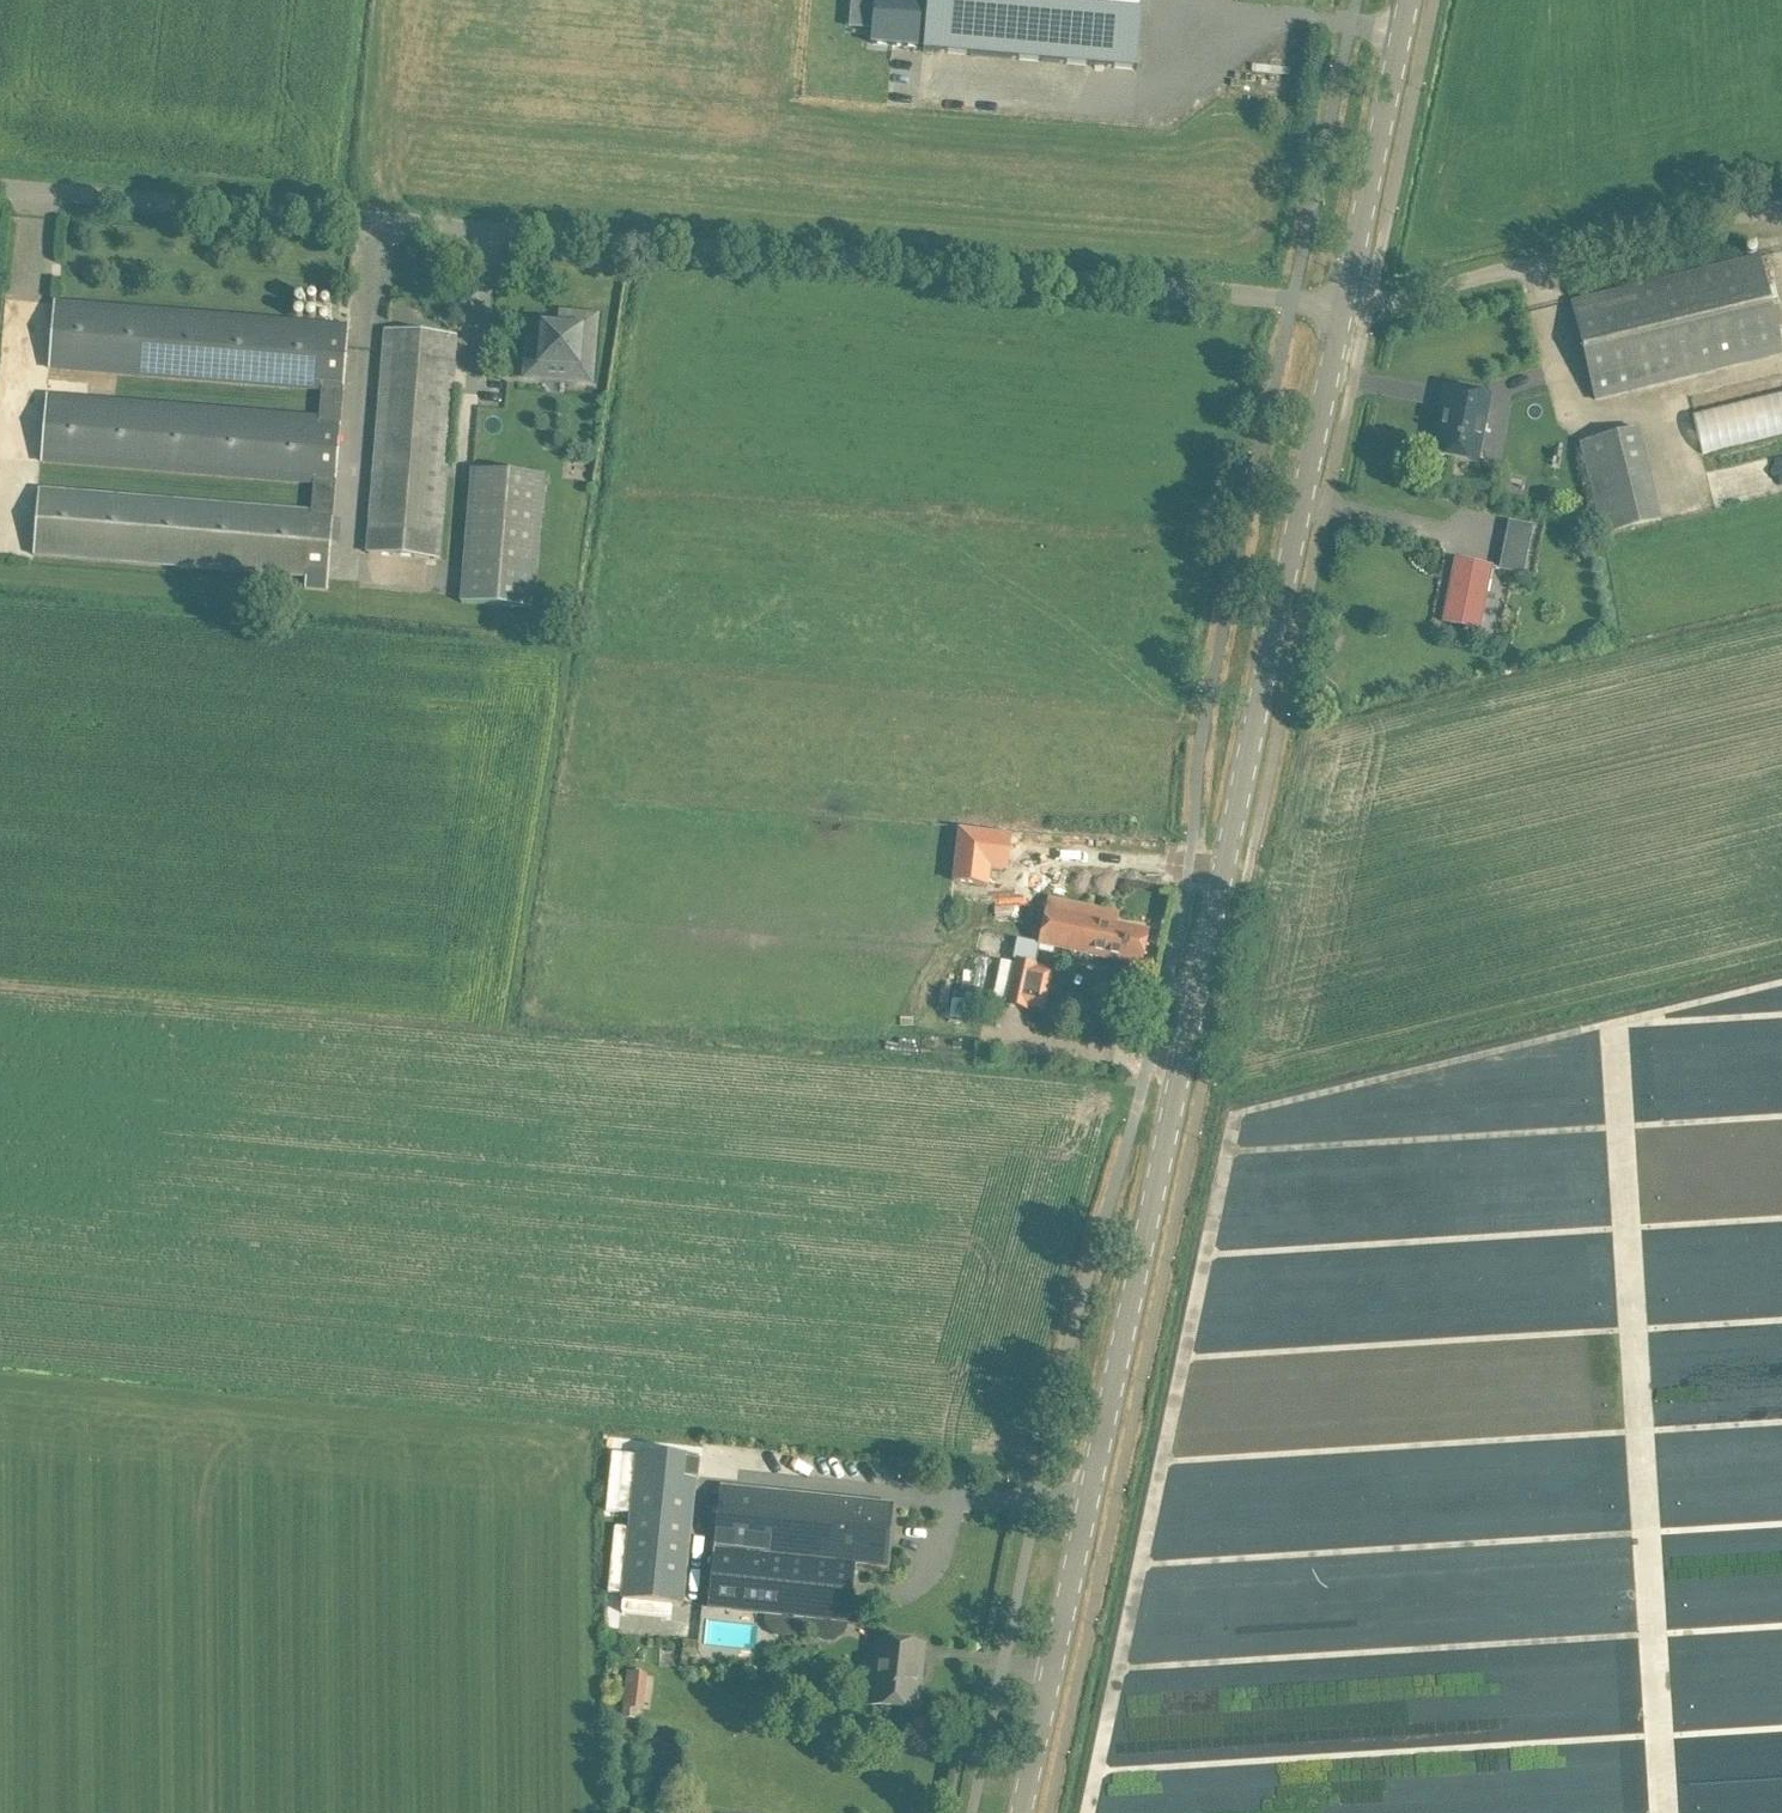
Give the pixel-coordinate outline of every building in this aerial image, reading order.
[(1138,69),(1144,0),(927,0),(923,51),(1138,69)] [(1572,302),(1596,399),(1781,354),(1781,351),(1759,256),(1572,302)] [(349,326),(55,303),(49,367),(322,390),(319,418),(47,396),(42,461),(314,483),(312,512),(39,490),(34,555),(329,578),(349,326)] [(525,377),(592,383),(597,316),(560,313),(559,327),(544,326),(542,343),(528,342),(525,377)] [(455,335),(387,329),(369,553),(436,559),(455,335)] [(1446,408),(1436,456),(1476,464),(1490,396),(1446,387),(1442,408),(1446,408)] [(1694,413),(1704,452),(1781,433),(1781,392),(1694,413)] [(1580,444),(1602,535),(1661,521),(1639,429),(1580,444)] [(461,602),(523,607),(535,608),(546,475),(472,469),(461,602)] [(1531,537),(1508,532),(1502,559),(1526,564),(1531,537)] [(1516,569),(1481,577),(1493,639),(1529,630),(1516,569)] [(1006,870),(1010,837),(960,831),(955,882),(987,886),(989,868),(1006,870)] [(1041,945),(1117,962),(1141,967),(1148,931),(1115,924),(1118,913),(1051,898),(1041,945)] [(1026,1010),(1047,1013),(1055,971),(1034,966),(1039,944),(1017,940),(1012,959),(1015,960),(1015,962),(1002,960),(994,1000),(1006,1002),(1005,1005),(1027,1009),(1026,1010)] [(623,1597),(686,1604),(701,1456),(638,1449),(623,1597)] [(803,1627),(806,1618),(808,1618),(809,1627),(816,1636),(826,1640),(838,1638),(846,1630),(848,1623),(854,1563),(886,1566),(893,1505),(720,1487),(707,1608),(764,1614),(766,1623),(774,1632),(783,1636),(793,1635),(803,1627)] [(878,1640),(872,1705),(917,1709),(923,1645),(878,1640)] [(700,1651),(687,1658),(694,1671),(707,1663),(700,1651)] [(626,1672),(625,1685),(646,1687),(647,1674),(626,1672)]
